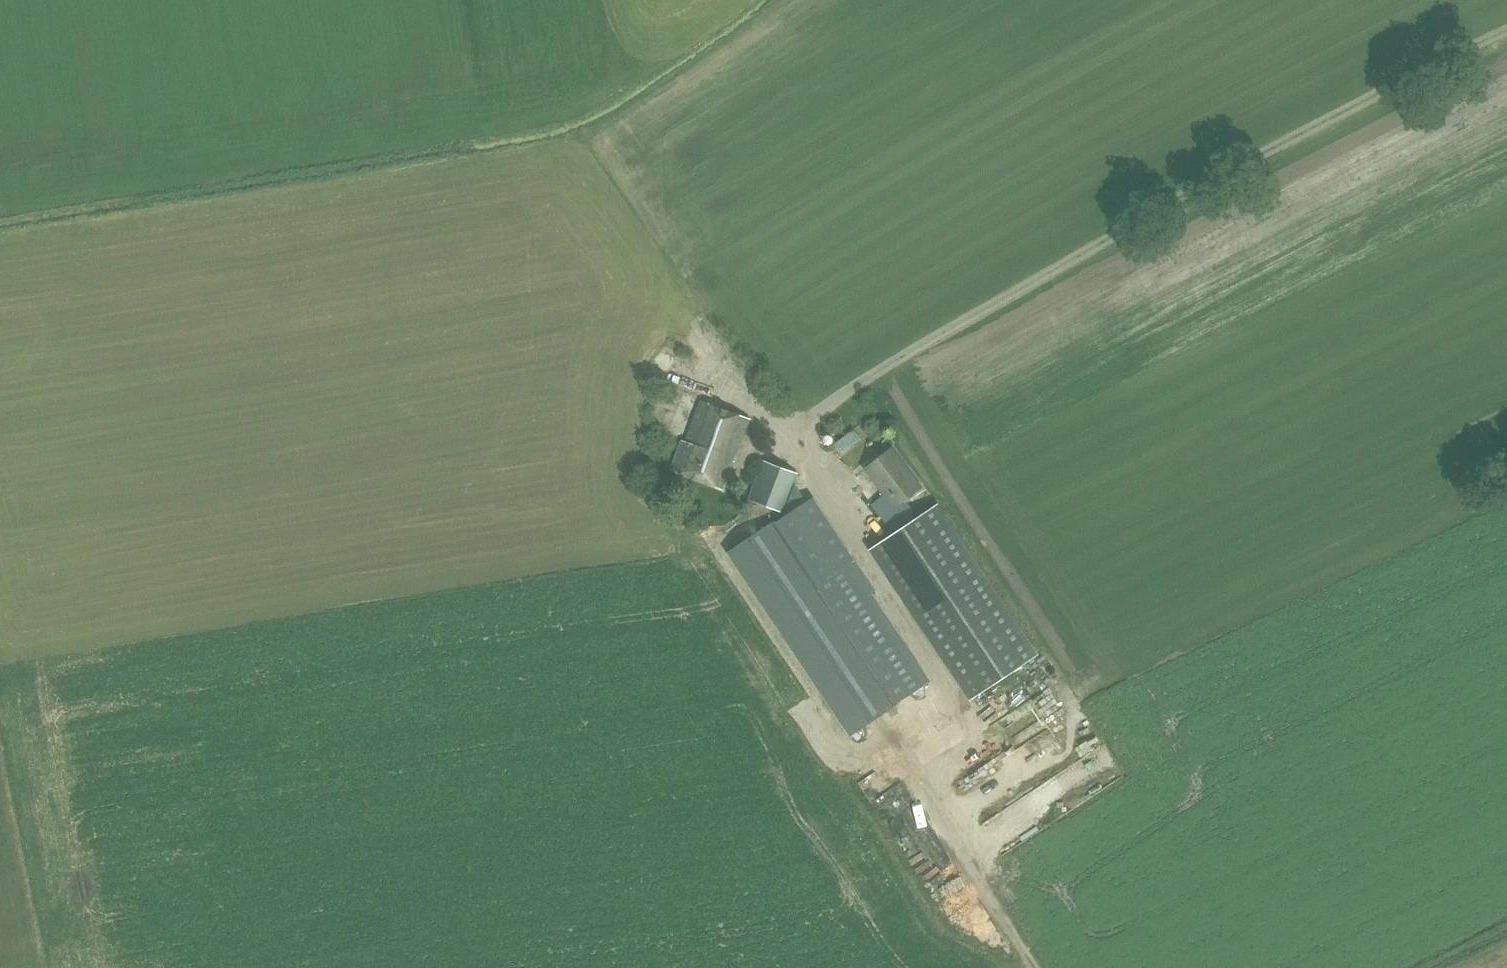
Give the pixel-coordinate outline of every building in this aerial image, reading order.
[(671,469),(722,489),(733,461),(734,461),(750,418),(701,400),(685,441),(683,440),(671,469)] [(854,428),(836,441),(842,450),(860,436),(854,428)] [(866,468),(895,506),(921,486),(892,448),(866,468)] [(749,499),(785,514),(800,472),(765,459),(749,499)] [(865,575),(813,497),(730,553),(853,735),(878,716),(929,682),(860,578),(865,575)] [(870,549),(970,700),(1040,653),(939,502),(870,549)] [(1069,690),(1065,678),(1038,688),(1034,676),(1017,682),(1026,706),(1069,690)] [(880,768),(863,777),(868,786),(885,776),(880,768)] [(881,797),(888,818),(907,811),(900,790),(881,797)]
